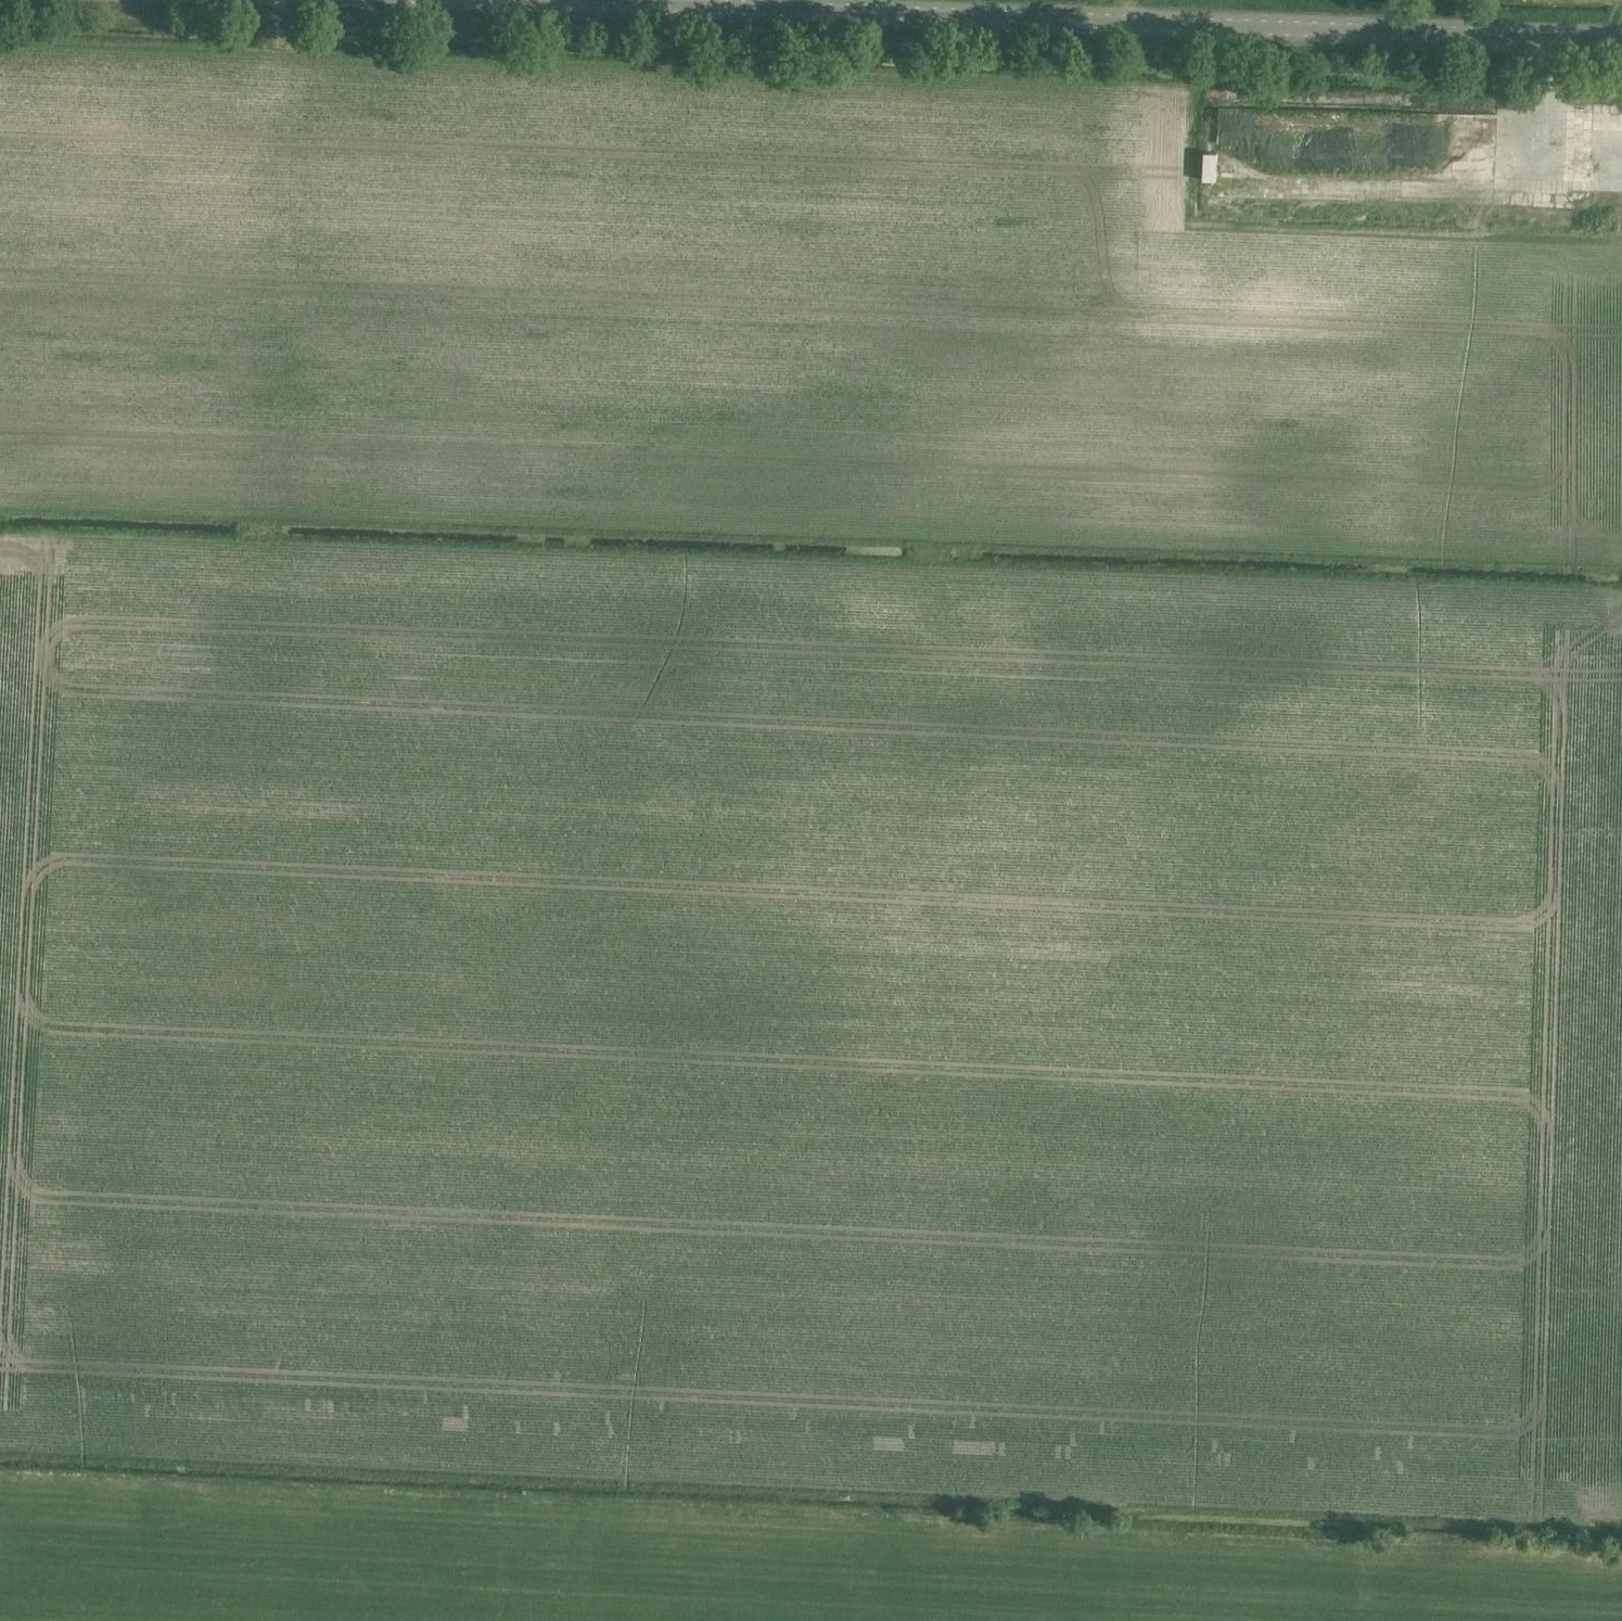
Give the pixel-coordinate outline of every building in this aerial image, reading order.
[(1267,112),(1268,104),(1242,100),(1241,108),(1267,112)] [(1337,104),(1318,106),(1319,116),(1337,115),(1337,104)]
